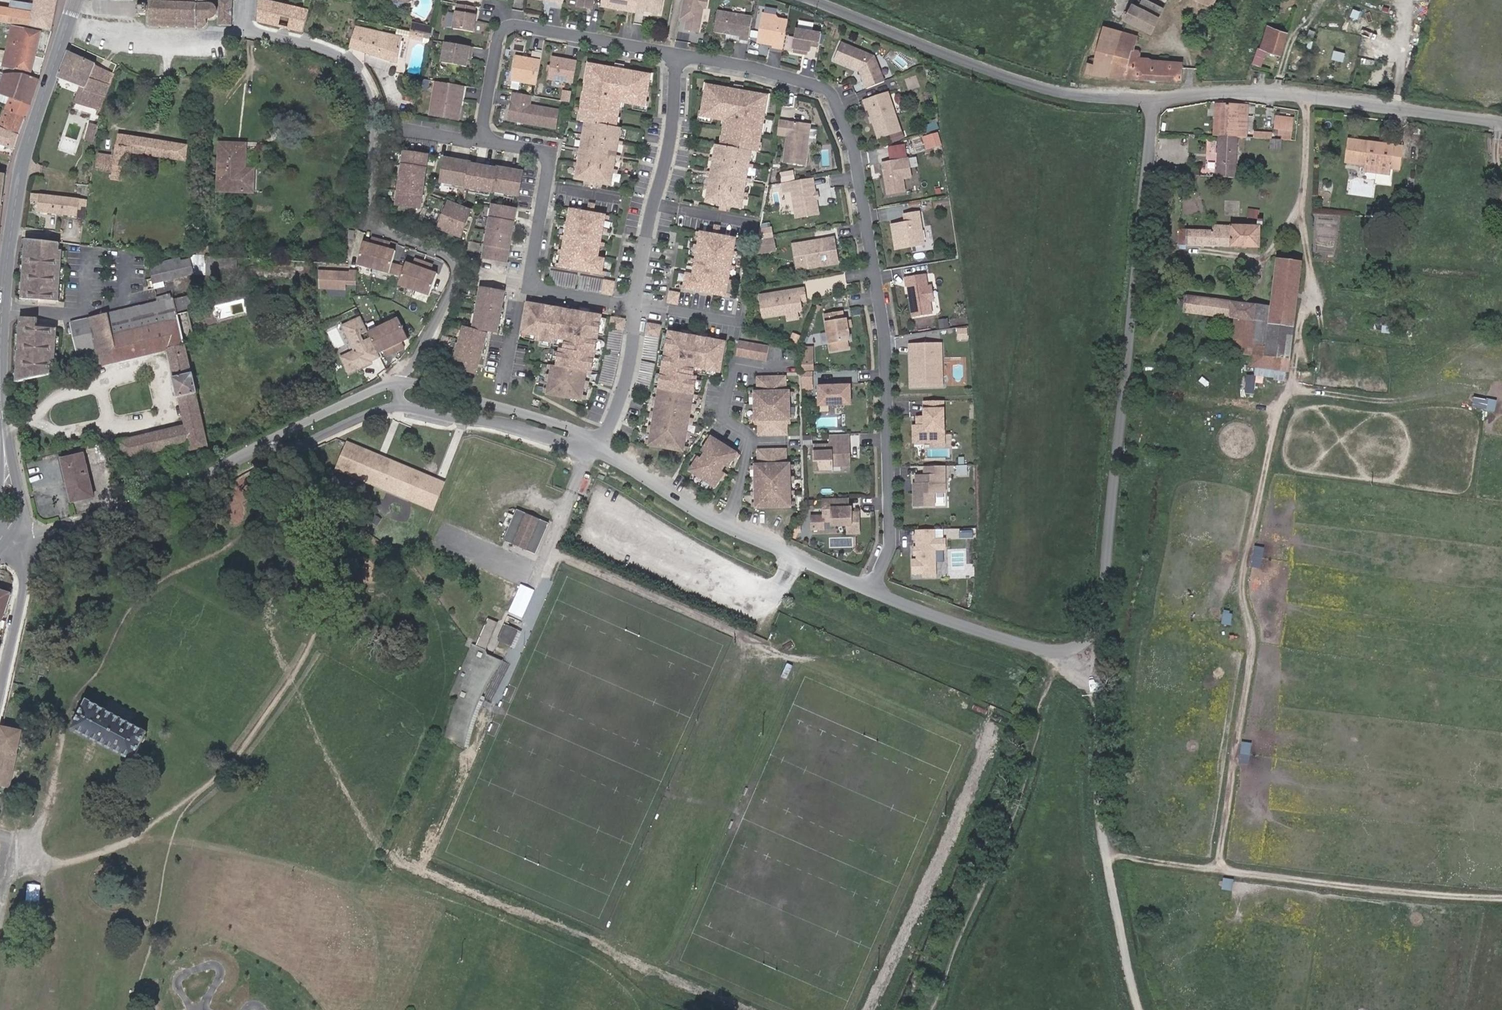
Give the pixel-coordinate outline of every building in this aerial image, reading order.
[(60,0),(34,0),(32,14),(28,13),(0,9),(0,25),(12,27),(41,32),(54,34),(60,0)] [(203,29),(206,27),(207,25),(207,23),(205,20),(211,20),(214,19),(215,18),(215,25),(227,26),(227,18),(228,8),(228,0),(216,0),(216,8),(213,5),(210,5),(205,5),(208,2),(208,0),(149,0),(149,5),(140,5),(140,15),(149,15),(149,27),(203,29)] [(281,13),(282,11),(279,10),(280,4),(261,0),(259,0),(257,22),(278,27),(281,13)] [(389,3),(391,6),(404,8),(405,2),(408,3),(409,0),(390,0),(389,3)] [(579,6),(591,8),(593,0),(580,0),(579,6)] [(635,13),(635,12),(637,0),(602,0),(601,7),(635,13)] [(635,12),(643,13),(644,11),(653,13),(657,13),(660,14),(663,0),(637,0),(635,12)] [(680,16),(688,18),(687,22),(685,30),(698,32),(702,8),(705,8),(707,0),(683,0),(680,16)] [(1146,0),(1143,0),(1139,7),(1158,17),(1163,9),(1146,0)] [(1158,17),(1139,7),(1132,3),(1125,19),(1150,32),(1158,17)] [(303,32),(309,11),(280,4),(279,10),(282,11),(281,13),(292,15),(289,29),(303,32)] [(475,8),(458,5),(453,29),(473,33),(476,14),(474,14),(475,8)] [(739,39),(748,41),(752,18),(717,11),(714,31),(740,36),(739,39)] [(763,14),(758,43),(774,45),(774,47),(783,49),(787,21),(778,19),(776,16),(763,14)] [(417,33),(418,27),(424,28),(425,26),(412,23),(410,32),(417,33)] [(431,37),(433,28),(425,26),(424,28),(418,27),(417,33),(424,35),(430,36),(431,37)] [(1280,55),(1287,33),(1267,26),(1260,48),(1280,55)] [(31,73),(41,32),(12,27),(2,67),(31,73)] [(397,63),(402,37),(356,27),(349,47),(397,63)] [(1140,57),(1140,52),(1138,50),(1133,49),(1137,36),(1103,27),(1095,58),(1094,58),(1092,58),(1089,60),(1087,63),(1085,73),(1109,77),(1125,78),(1136,78),(1180,81),(1182,62),(1149,59),(1140,57)] [(821,34),(796,29),(792,52),(808,55),(808,52),(809,46),(812,46),(819,47),(821,34)] [(423,42),(424,35),(417,33),(410,32),(409,39),(423,42)] [(470,47),(445,43),(441,63),(466,67),(470,47)] [(841,43),(834,60),(856,69),(857,67),(860,69),(860,71),(867,89),(884,82),(874,57),(841,43)] [(1260,66),(1265,50),(1258,48),(1253,63),(1260,66)] [(101,109),(112,75),(94,67),(95,65),(68,53),(59,78),(82,87),(85,88),(80,103),(101,109)] [(536,86),(540,61),(516,56),(511,81),(536,86)] [(577,62),(552,58),(550,71),(548,79),(573,83),(577,62)] [(585,84),(589,84),(592,65),(587,64),(583,84),(585,84)] [(590,182),(589,187),(596,188),(597,183),(611,186),(613,173),(617,174),(618,170),(614,170),(616,159),(620,159),(620,156),(616,155),(618,145),(622,145),(623,142),(619,141),(621,128),(619,128),(614,127),(615,117),(618,118),(620,109),(617,109),(617,108),(618,102),(621,103),(633,105),(645,107),(646,101),(650,82),(649,82),(646,82),(647,75),(592,65),(589,84),(585,84),(584,92),(587,93),(586,103),(582,103),(581,111),(584,112),(583,122),(585,122),(583,135),(580,134),(579,138),(583,139),(581,149),(577,149),(576,152),(580,153),(578,163),(575,163),(574,166),(578,167),(575,180),(590,182)] [(39,80),(38,79),(23,74),(18,73),(11,73),(5,74),(0,88),(0,94),(10,98),(29,106),(39,80)] [(464,87),(436,82),(432,106),(439,107),(438,116),(458,120),(464,87)] [(720,210),(727,211),(727,206),(742,209),(744,196),(748,197),(748,193),(745,193),(747,182),(750,183),(751,179),(747,179),(749,168),(753,168),(753,165),(750,164),(752,151),(755,152),(757,142),(760,143),(762,134),(758,134),(760,123),(764,124),(765,116),(762,115),(765,95),(710,85),(709,93),(705,92),(702,111),(701,117),(713,119),(720,120),(725,121),(728,122),(727,127),(727,128),(724,128),(722,136),(725,137),(724,147),(719,146),(716,145),(714,158),(710,157),(710,161),(713,161),(711,172),(712,172),(708,171),(707,175),(711,176),(709,186),(705,186),(705,189),(708,190),(706,203),(720,205),(720,210)] [(80,103),(85,88),(82,87),(77,102),(80,103)] [(530,96),(513,93),(509,120),(554,128),(558,111),(529,106),(530,96)] [(900,131),(888,93),(864,101),(867,110),(868,109),(878,138),(889,135),(900,131)] [(765,95),(762,115),(765,116),(767,116),(771,96),(765,95)] [(29,106),(10,98),(5,110),(25,118),(29,106)] [(645,107),(633,105),(633,109),(647,112),(649,102),(646,101),(645,107)] [(1245,138),(1247,106),(1221,105),(1220,137),(1238,137),(1245,138)] [(432,106),(430,115),(438,116),(439,107),(432,106)] [(25,118),(5,110),(0,120),(0,128),(18,135),(25,118)] [(712,123),(713,119),(701,117),(702,111),(699,111),(698,121),(712,123)] [(1292,135),(1293,130),(1294,120),(1275,118),(1274,128),(1276,128),(1276,133),(1281,134),(1292,135)] [(791,123),(779,121),(777,135),(787,136),(783,162),(804,165),(807,146),(805,146),(808,125),(794,123),(794,126),(791,125),(791,123)] [(95,134),(97,127),(90,125),(88,132),(95,134)] [(18,135),(0,128),(0,145),(4,146),(13,149),(18,135)] [(903,138),(900,131),(889,135),(891,142),(903,138)] [(93,141),(95,134),(88,132),(86,140),(93,141)] [(929,136),(932,147),(939,145),(936,134),(929,136)] [(188,146),(119,135),(115,157),(100,154),(97,170),(112,173),(111,180),(124,182),(128,167),(130,168),(132,153),(185,161),(188,146)] [(1235,178),(1238,137),(1220,137),(1217,177),(1235,178)] [(1280,150),(1280,140),(1272,139),(1271,149),(1280,150)] [(1399,170),(1402,147),(1392,146),(1392,150),(1368,147),(1369,143),(1349,140),(1346,163),(1366,165),(1365,172),(1389,175),(1390,168),(1399,170)] [(905,191),(903,179),(912,178),(908,158),(907,159),(904,141),(879,148),(881,163),(882,163),(888,194),(905,191)] [(253,193),(254,169),(245,169),(246,144),(219,144),(218,192),(253,193)] [(420,208),(427,157),(405,153),(405,157),(404,163),(399,162),(398,169),(403,170),(401,182),(400,188),(396,188),(394,195),(399,196),(398,205),(420,208)] [(472,165),(446,160),(442,182),(445,182),(451,184),(450,188),(458,189),(458,185),(465,186),(467,186),(467,188),(470,188),(476,189),(475,194),(482,195),(483,190),(490,192),(493,192),(493,191),(495,191),(501,192),(501,197),(508,198),(509,193),(518,195),(522,173),(496,169),(496,170),(471,166),(472,165)] [(818,187),(828,186),(828,176),(817,176),(818,187)] [(813,178),(791,182),(797,217),(818,214),(816,199),(813,178)] [(791,182),(782,183),(784,191),(792,190),(791,182)] [(57,215),(60,197),(40,194),(31,193),(30,201),(36,201),(39,202),(38,205),(38,212),(57,215)] [(78,210),(78,206),(82,207),(86,207),(87,200),(79,199),(60,197),(57,215),(77,217),(78,210)] [(584,272),(606,276),(606,272),(603,272),(605,259),(599,258),(599,257),(601,246),(604,247),(605,243),(601,243),(603,232),(607,233),(607,229),(604,229),(605,219),(609,220),(610,217),(594,214),(595,204),(589,203),(588,213),(570,210),(568,222),(564,222),(564,225),(567,226),(565,237),(562,236),(561,239),(565,240),(563,251),(559,250),(559,253),(562,254),(560,264),(557,264),(556,267),(578,271),(579,267),(585,268),(584,272)] [(440,228),(461,237),(470,212),(449,204),(446,212),(442,211),(439,218),(443,220),(441,225),(440,228)] [(506,262),(515,211),(494,207),(493,210),(492,216),(487,215),(486,222),(491,223),(489,230),(489,235),(487,241),(483,241),(482,248),(486,249),(485,255),(485,258),(506,262)] [(1258,219),(1259,211),(1248,210),(1247,218),(1258,219)] [(902,223),(892,225),(896,249),(925,245),(919,212),(904,215),(906,226),(902,227),(902,223)] [(734,252),(737,239),(719,236),(721,227),(715,226),(713,235),(697,232),(696,235),(700,236),(699,245),(695,245),(694,248),(698,249),(696,259),(692,259),(692,262),(695,263),(693,275),(687,274),(685,286),(681,285),(680,289),(702,293),(703,289),(709,290),(708,294),(730,298),(731,294),(727,294),(729,283),(732,284),(733,280),(729,280),(731,269),(735,270),(735,266),(732,266),(734,255),(737,256),(738,252),(734,252)] [(1259,248),(1259,227),(1213,226),(1213,231),(1180,230),(1180,245),(1227,246),(1259,248)] [(773,238),(772,230),(759,233),(758,240),(773,238)] [(362,242),(357,265),(389,273),(395,251),(387,249),(389,243),(371,238),(369,244),(362,242)] [(775,250),(773,238),(758,240),(756,253),(775,250)] [(834,238),(798,244),(801,261),(826,257),(827,265),(838,263),(834,238)] [(59,302),(62,251),(59,251),(59,243),(25,239),(21,299),(59,302)] [(801,261),(798,244),(793,245),(798,269),(827,265),(826,257),(801,261)] [(212,257),(212,247),(197,247),(197,256),(207,257),(212,257)] [(206,274),(207,257),(197,256),(194,256),(190,256),(191,260),(194,274),(206,274)] [(217,275),(218,257),(212,257),(207,257),(206,274),(217,275)] [(153,284),(194,274),(191,260),(181,262),(180,259),(149,266),(153,284)] [(405,263),(397,285),(429,296),(436,274),(430,271),(432,265),(414,259),(412,265),(405,263)] [(1293,327),(1301,263),(1277,260),(1271,307),(1184,296),(1183,314),(1235,320),(1254,322),(1269,324),(1293,327)] [(400,266),(391,264),(389,273),(398,276),(400,266)] [(576,276),(551,272),(549,284),(574,289),(576,276)] [(356,273),(349,273),(349,274),(318,273),(318,289),(344,290),(345,286),(355,286),(356,273)] [(926,274),(905,277),(907,286),(909,286),(910,293),(912,295),(913,298),(911,298),(914,317),(933,314),(931,301),(928,287),(926,274)] [(605,281),(581,277),(578,289),(603,294),(605,281)] [(603,294),(603,295),(612,296),(614,283),(605,281),(603,294)] [(804,288),(760,296),(763,317),(788,313),(802,311),(801,302),(800,298),(806,297),(804,288)] [(476,292),(475,302),(479,303),(479,305),(474,304),(471,324),(475,325),(474,332),(465,329),(461,344),(456,343),(452,356),(457,358),(454,366),(475,373),(486,335),(487,330),(497,332),(504,293),(482,290),(481,293),(476,292)] [(669,303),(678,304),(679,294),(670,292),(669,303)] [(191,374),(177,314),(190,311),(190,309),(197,307),(195,297),(188,299),(188,297),(174,300),(173,299),(72,323),(79,353),(96,349),(100,366),(168,350),(174,377),(172,378),(177,398),(179,398),(185,425),(118,441),(123,464),(136,461),(135,458),(188,445),(190,452),(208,447),(196,394),(198,393),(193,373),(191,374)] [(547,395),(582,401),(585,388),(588,389),(589,385),(585,385),(587,375),(591,376),(591,373),(592,373),(602,316),(527,303),(522,334),(526,335),(537,336),(536,341),(555,344),(556,340),(565,342),(564,349),(560,349),(557,367),(549,365),(548,369),(552,369),(550,378),(546,378),(546,381),(550,382),(547,395)] [(788,313),(789,320),(799,319),(798,312),(788,313)] [(844,320),(843,312),(825,315),(831,351),(849,348),(847,340),(850,340),(848,327),(847,319),(844,320)] [(55,363),(57,329),(37,327),(37,319),(20,318),(16,382),(46,375),(46,370),(51,370),(51,363),(55,363)] [(361,318),(343,327),(355,352),(341,358),(349,374),(366,366),(365,364),(370,362),(379,357),(378,354),(370,338),(363,342),(361,336),(367,332),(361,318)] [(613,318),(611,328),(623,330),(625,320),(613,318)] [(408,340),(398,319),(368,333),(370,338),(378,354),(384,351),(387,357),(404,349),(401,343),(408,340)] [(1252,345),(1254,322),(1235,320),(1233,338),(1231,352),(1251,355),(1252,345)] [(1399,333),(1400,323),(1372,320),(1371,329),(1399,333)] [(1266,347),(1269,324),(1254,322),(1252,345),(1266,347)] [(648,324),(647,334),(659,336),(661,326),(648,324)] [(1289,358),(1293,327),(1269,324),(1266,347),(1265,356),(1289,358)] [(957,339),(967,339),(966,329),(957,330),(957,339)] [(726,342),(669,332),(659,389),(656,388),(655,391),(659,392),(657,402),(653,401),(653,404),(657,405),(655,416),(651,415),(650,419),(654,419),(652,430),(649,429),(648,433),(652,433),(649,446),(684,452),(687,439),(690,440),(691,437),(687,436),(689,425),(693,426),(693,422),(690,422),(692,411),(695,412),(696,408),(692,408),(694,398),(697,399),(698,395),(695,395),(698,377),(694,377),(695,369),(721,373),(726,342)] [(1231,352),(1233,338),(1222,336),(1220,351),(1231,352)] [(565,342),(556,340),(555,344),(555,345),(560,346),(559,349),(564,349),(565,342)] [(769,347),(739,341),(737,356),(767,361),(769,347)] [(910,344),(912,387),(942,386),(941,343),(910,344)] [(1288,372),(1289,358),(1265,356),(1266,347),(1252,345),(1251,355),(1249,366),(1288,372)] [(812,372),(812,350),(802,350),(802,372),(812,372)] [(54,374),(55,363),(51,363),(51,370),(46,370),(46,375),(54,374)] [(1247,374),(1246,392),(1256,393),(1258,375),(1247,374)] [(755,388),(756,425),(758,425),(759,436),(788,436),(788,424),(791,424),(790,387),(787,387),(787,376),(757,377),(758,388),(755,388)] [(851,402),(851,385),(817,386),(818,403),(851,402)] [(1476,396),(1475,406),(1497,409),(1499,399),(1476,396)] [(940,401),(925,401),(925,417),(921,418),(921,426),(914,426),(915,442),(936,442),(936,434),(944,434),(944,409),(940,409),(940,401)] [(848,457),(847,434),(830,435),(831,445),(814,445),(815,471),(834,471),(834,466),(834,464),(842,464),(848,457)] [(850,434),(847,434),(848,457),(842,464),(834,464),(834,466),(851,466),(850,434)] [(944,434),(936,434),(936,442),(936,447),(945,446),(944,434)] [(695,463),(690,472),(716,488),(722,480),(725,482),(727,479),(724,477),(725,473),(722,471),(725,466),(729,468),(736,456),(739,458),(741,455),(709,435),(707,438),(710,440),(702,451),(706,454),(703,459),(699,457),(697,460),(694,458),(692,461),(695,463)] [(431,478),(393,462),(393,464),(377,457),(378,456),(348,443),(337,470),(350,475),(351,471),(410,496),(409,500),(422,505),(430,485),(428,485),(431,478)] [(756,495),(756,508),(792,507),(791,494),(795,494),(795,491),(791,491),(791,480),(795,480),(795,476),(791,477),(791,460),(788,460),(787,449),(758,449),(758,461),(755,461),(756,477),(752,478),(752,481),(756,481),(756,492),(752,492),(752,495),(756,495)] [(93,497),(83,455),(62,460),(72,502),(93,497)] [(945,466),(925,466),(925,476),(917,476),(917,483),(914,483),(915,506),(935,505),(935,491),(940,486),(946,486),(945,466)] [(410,496),(351,471),(350,475),(409,500),(410,496)] [(432,509),(443,483),(431,478),(428,485),(430,485),(422,505),(432,509)] [(131,499),(127,480),(117,482),(122,501),(131,499)] [(849,498),(825,499),(825,509),(823,509),(824,516),(813,516),(813,529),(825,529),(825,521),(833,521),(833,526),(848,525),(849,534),(860,533),(859,513),(852,513),(849,513),(849,498)] [(535,553),(547,524),(517,511),(505,540),(535,553)] [(917,530),(918,560),(913,560),(913,574),(924,573),(924,577),(936,577),(936,549),(946,549),(946,539),(935,539),(935,529),(917,530)] [(1265,546),(1254,544),(1251,569),(1263,570),(1265,546)] [(11,594),(0,590),(0,621),(1,621),(11,594)] [(1233,612),(1222,611),(1220,629),(1231,630),(1233,612)] [(484,687),(486,684),(488,680),(495,669),(501,662),(486,656),(484,650),(496,623),(488,619),(476,646),(472,644),(449,696),(456,700),(444,736),(463,745),(466,736),(466,731),(468,728),(470,719),(479,697),(484,687)] [(510,645),(517,632),(505,626),(499,640),(510,645)] [(146,732),(86,702),(72,729),(132,760),(146,732)] [(22,732),(2,727),(0,734),(0,785),(9,787),(22,732)] [(1252,769),(1254,744),(1238,742),(1236,768),(1252,769)] [(1223,879),(1221,889),(1234,890),(1235,880),(1223,879)]
